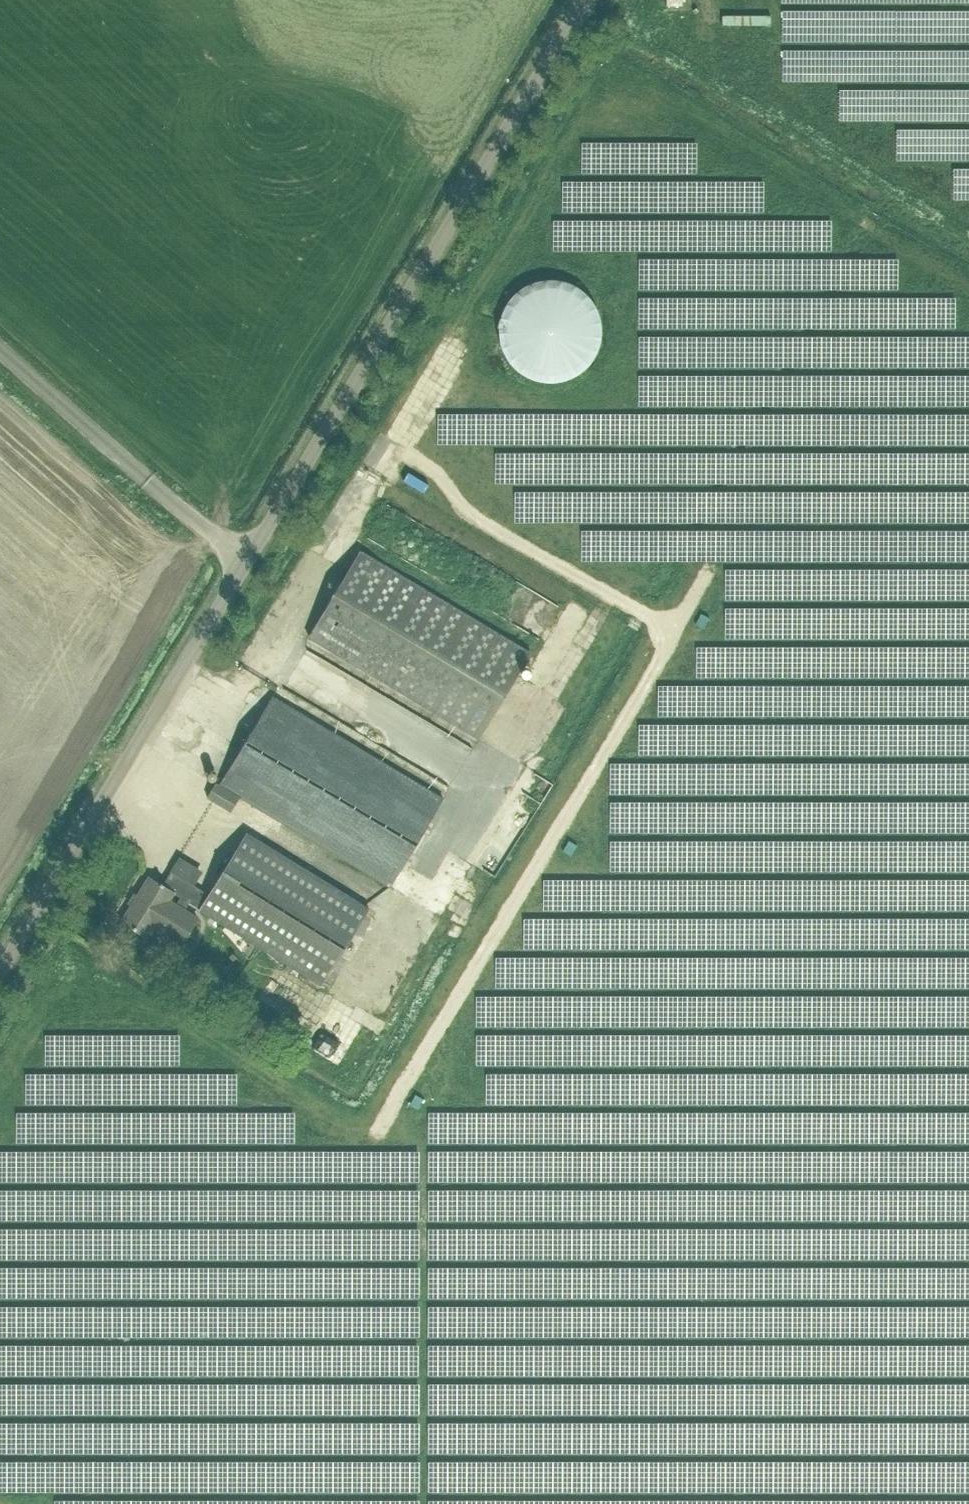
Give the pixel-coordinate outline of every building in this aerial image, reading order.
[(499,329),(499,331),(499,332),(499,334),(499,336),(499,338),(500,339),(500,341),(500,343),(501,345),(501,346),(502,348),(503,350),(503,351),(504,353),(505,355),(506,356),(507,358),(508,359),(509,361),(510,362),(511,363),(512,365),(513,366),(515,367),(516,369),(517,370),(519,371),(520,372),(522,373),(523,374),(525,375),(526,376),(528,377),(529,377),(531,378),(533,379),(534,379),(536,380),(538,380),(540,381),(541,381),(543,381),(545,382),(547,382),(548,382),(550,382),(552,382),(554,382),(556,381),(557,381),(559,381),(561,381),(563,380),(564,380),(566,379),(568,379),(569,378),(571,377),(573,377),(574,376),(576,375),(577,374),(579,373),(580,372),(582,371),(583,370),(585,369),(586,367),(587,366),(588,365),(589,363),(591,362),(592,361),(593,359),(594,358),(595,356),(595,355),(596,353),(597,351),(598,350),(598,348),(599,346),(600,345),(600,343),(600,341),(601,339),(601,338),(601,336),(601,334),(601,332),(601,331),(601,329),(601,327),(601,325),(601,323),(601,322),(600,320),(600,318),(599,316),(599,315),(598,313),(598,311),(597,310),(596,308),(595,306),(595,305),(594,303),(593,302),(592,300),(591,299),(589,298),(588,296),(587,295),(586,294),(585,292),(583,291),(582,290),(580,289),(579,288),(577,287),(576,286),(574,285),(573,284),(571,284),(569,283),(568,282),(566,282),(564,281),(563,281),(561,280),(559,280),(557,280),(556,280),(554,279),(552,279),(550,279),(548,279),(547,279),(545,280),(543,280),(541,280),(540,280),(538,281),(536,281),(534,282),(533,282),(531,283),(529,284),(528,284),(526,285),(525,286),(523,287),(522,288),(520,289),(519,290),(517,291),(516,292),(515,294),(513,295),(512,296),(511,298),(510,299),(509,300),(508,302),(507,303),(506,305),(505,306),(504,308),(503,310),(503,311),(502,313),(501,315),(501,316),(500,318),(500,320),(500,322),(499,323),(499,325),(499,327),(499,329)] [(530,651),(360,550),(309,636),(478,737),(530,651)] [(443,797),(273,696),(220,784),(390,886),(443,797)] [(238,798),(214,783),(206,797),(230,812),(238,798)] [(369,907),(246,832),(208,893),(195,885),(203,872),(179,857),(163,883),(161,882),(160,883),(149,876),(122,920),(146,935),(152,925),(181,943),(197,917),(184,909),(188,901),(199,908),(199,909),(321,984),(369,907)]
